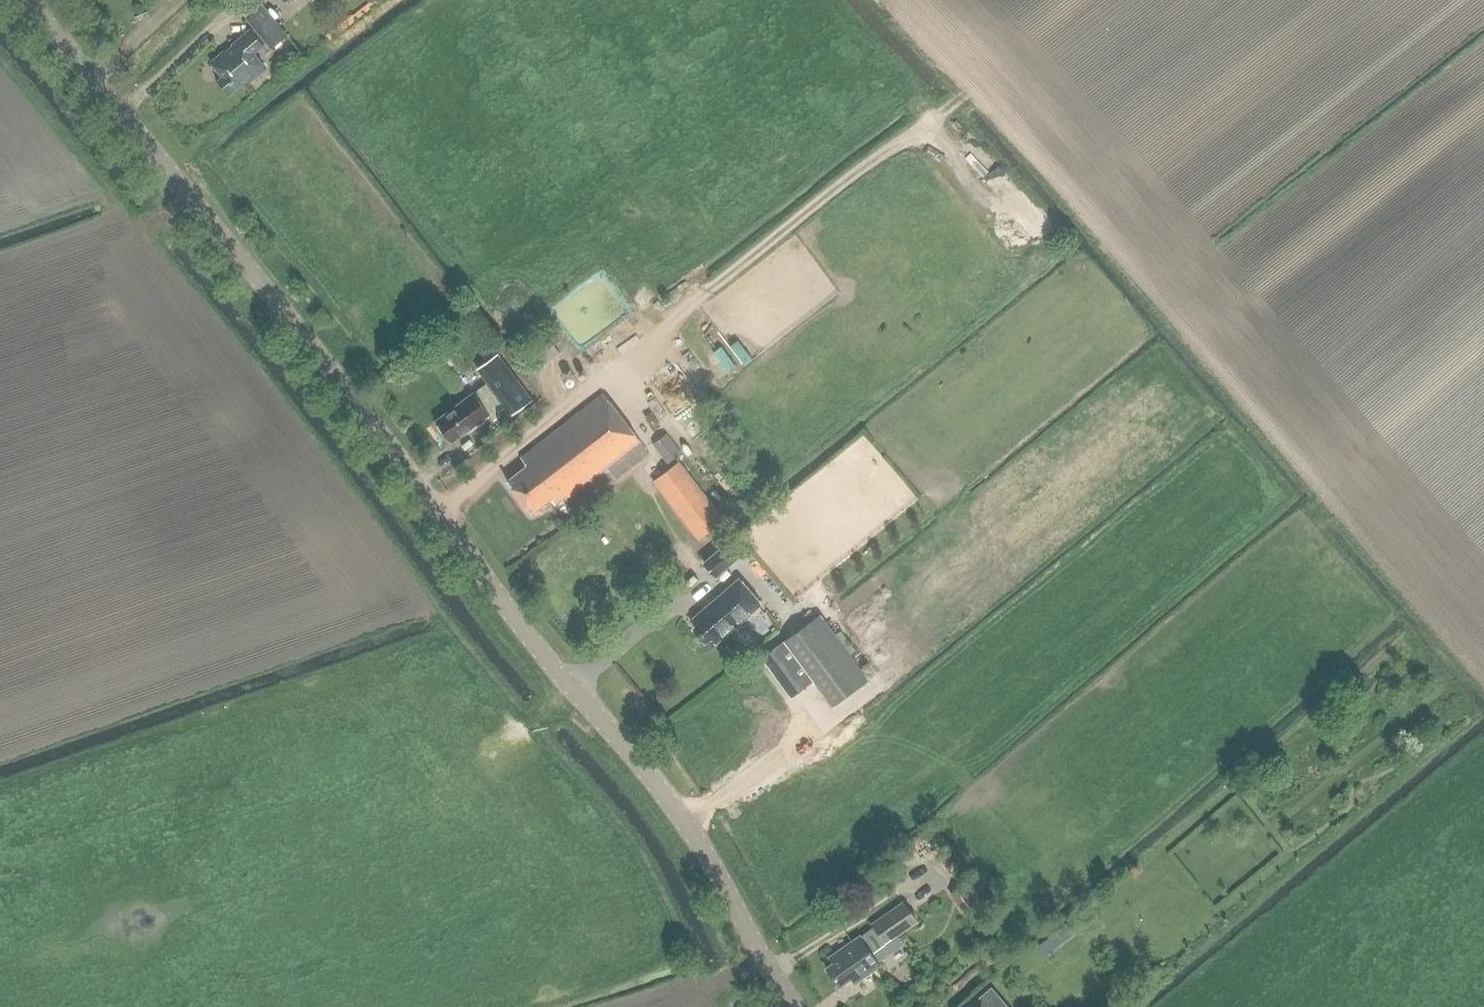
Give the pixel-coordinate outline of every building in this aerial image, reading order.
[(263,6),(247,19),(256,30),(253,32),(251,30),(211,63),(223,78),(218,82),(229,96),(248,81),(250,84),(267,70),(254,54),(268,44),(273,50),(288,37),(263,6)] [(753,360),(738,341),(731,347),(746,366),(753,360)] [(728,372),(736,366),(722,346),(714,352),(728,372)] [(499,351),(479,367),(514,412),(535,397),(499,351)] [(436,421),(438,425),(438,428),(441,432),(444,433),(452,443),(490,415),(474,393),(436,421)] [(604,395),(521,458),(527,467),(507,482),(531,514),(550,499),(554,504),(564,497),(566,499),(607,468),(616,479),(649,453),(604,395)] [(666,434),(653,444),(667,463),(680,454),(666,434)] [(678,462),(653,482),(699,540),(724,521),(678,462)] [(733,539),(704,563),(716,578),(745,554),(733,539)] [(713,635),(717,640),(760,606),(740,582),(697,616),(702,622),(696,626),(707,639),(713,635)] [(821,615),(759,661),(787,699),(815,678),(837,706),(870,680),(821,615)] [(872,905),(896,890),(886,875),(862,891),(872,905)] [(879,965),(872,954),(917,922),(904,902),(871,925),(873,928),(860,938),(860,937),(830,959),(834,964),(827,969),(839,986),(851,978),(855,983),(879,965)] [(981,995),(967,1006),(991,1006),(981,995)]
